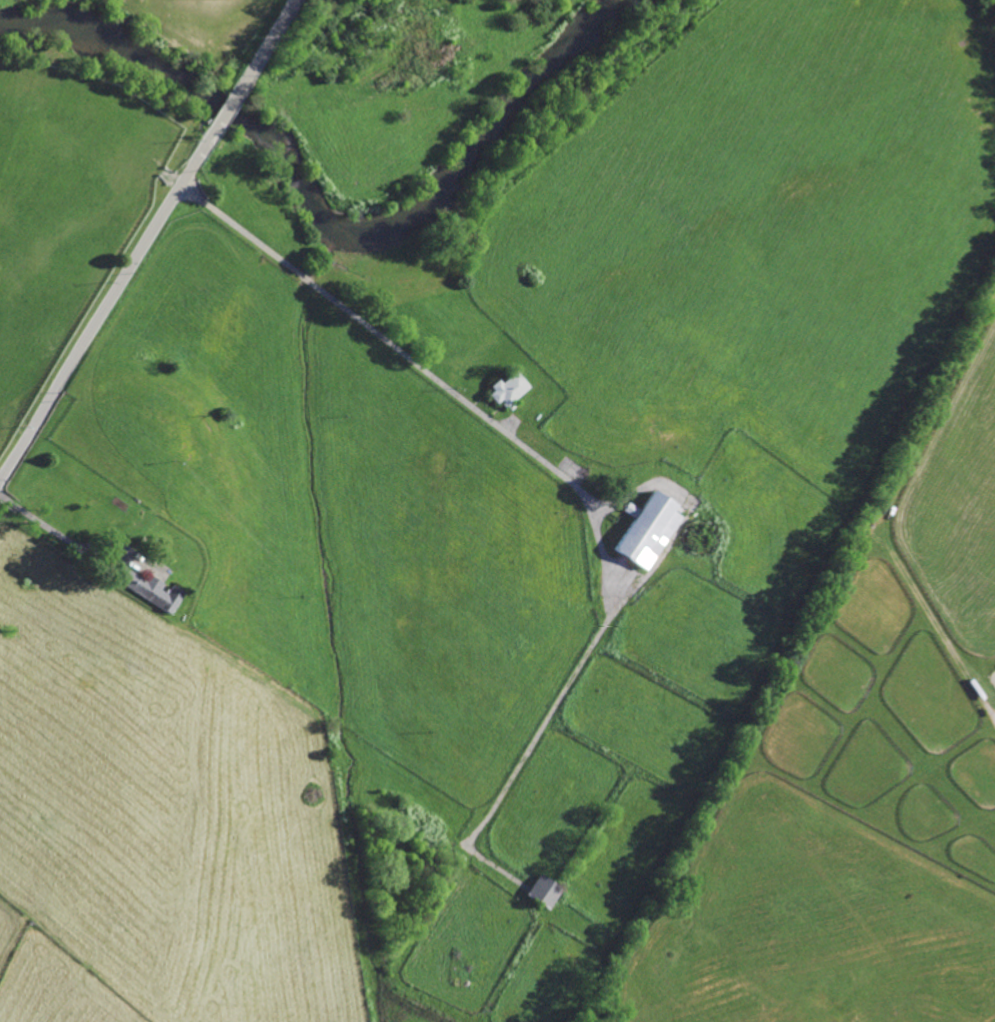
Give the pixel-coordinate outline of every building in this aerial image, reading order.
[(529,387),(517,397),(512,400),(515,404),(509,408),(506,405),(505,406),(501,401),(504,399),(502,397),(497,401),(489,391),(493,388),(491,385),(498,380),(500,383),(516,371),(529,387)] [(682,514),(664,541),(646,568),(645,567),(622,552),(614,546),(636,515),(624,509),(623,508),(628,500),(630,501),(640,506),(641,507),(651,492),(655,487),(675,501),(671,507),(678,512),(682,514)] [(147,579),(150,573),(157,578),(163,582),(160,588),(167,592),(172,584),(183,591),(170,613),(142,596),(115,579),(123,565),(123,564),(129,568),(147,579)] [(549,911),(526,894),(527,892),(531,887),(542,872),(565,889),(549,911)]
